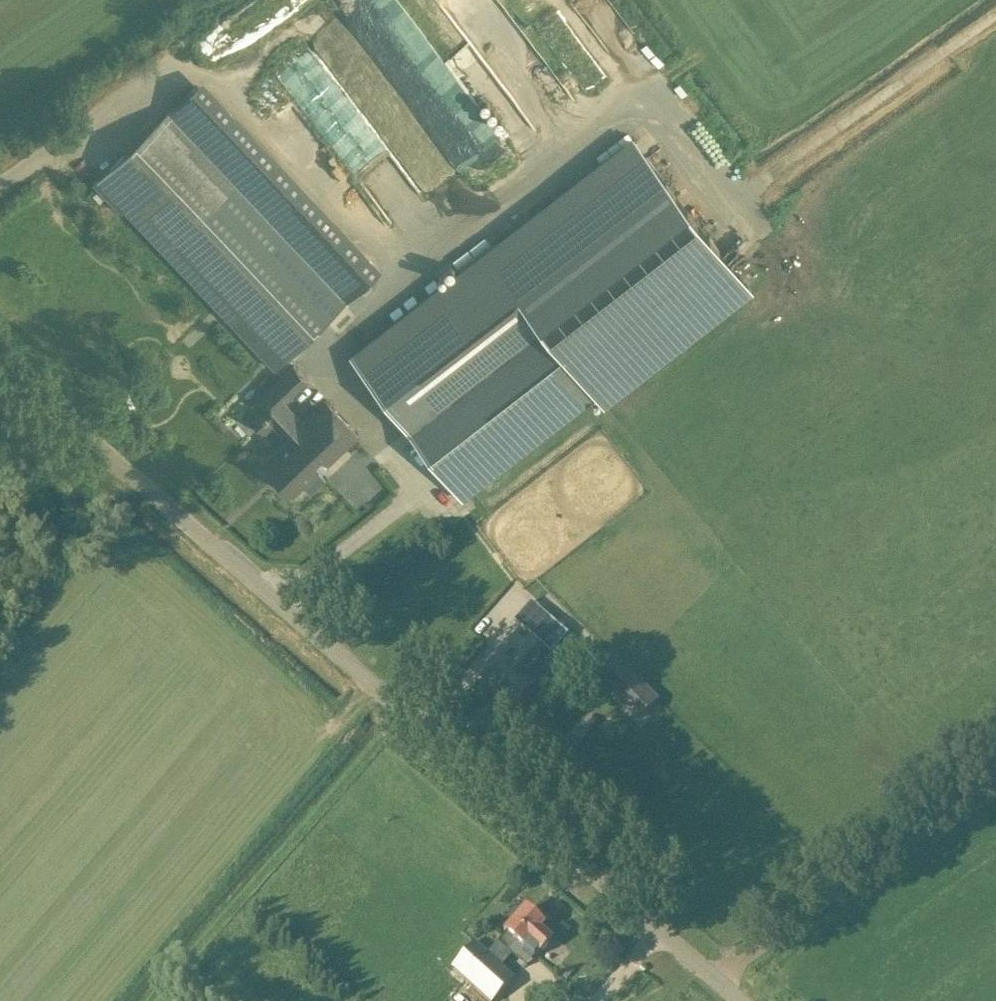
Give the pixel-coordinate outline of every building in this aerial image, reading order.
[(474,99),(399,0),(358,0),(340,14),(349,26),(313,53),(305,41),(293,50),(283,37),(263,53),(383,212),(418,185),(425,194),(458,169),(430,133),(474,99)] [(572,99),(499,0),(454,0),(459,7),(449,14),(534,127),(572,99)] [(275,368),(345,302),(166,113),(96,179),(275,368)] [(389,406),(463,501),(598,395),(463,223),(362,301),(360,310),(368,320),(344,338),(395,401),(389,406)] [(326,479),(319,471),(358,435),(325,401),(303,422),(283,402),(307,380),(294,366),(254,403),(288,439),(264,462),(293,493),(302,485),(310,493),(326,479)] [(511,620),(530,637),(548,618),(529,601),(511,620)] [(502,659),(482,681),(494,691),(492,694),(501,702),(503,699),(515,709),(535,687),(537,689),(568,655),(562,650),(549,664),(527,644),(508,665),(502,659)] [(625,669),(608,685),(641,719),(658,702),(625,669)] [(487,956),(475,945),(453,971),(487,1000),(495,1000),(514,980),(496,964),(508,952),(525,968),(538,954),(540,956),(554,939),(543,929),(544,928),(525,911),(516,921),(514,920),(504,931),(507,934),(487,956)]
